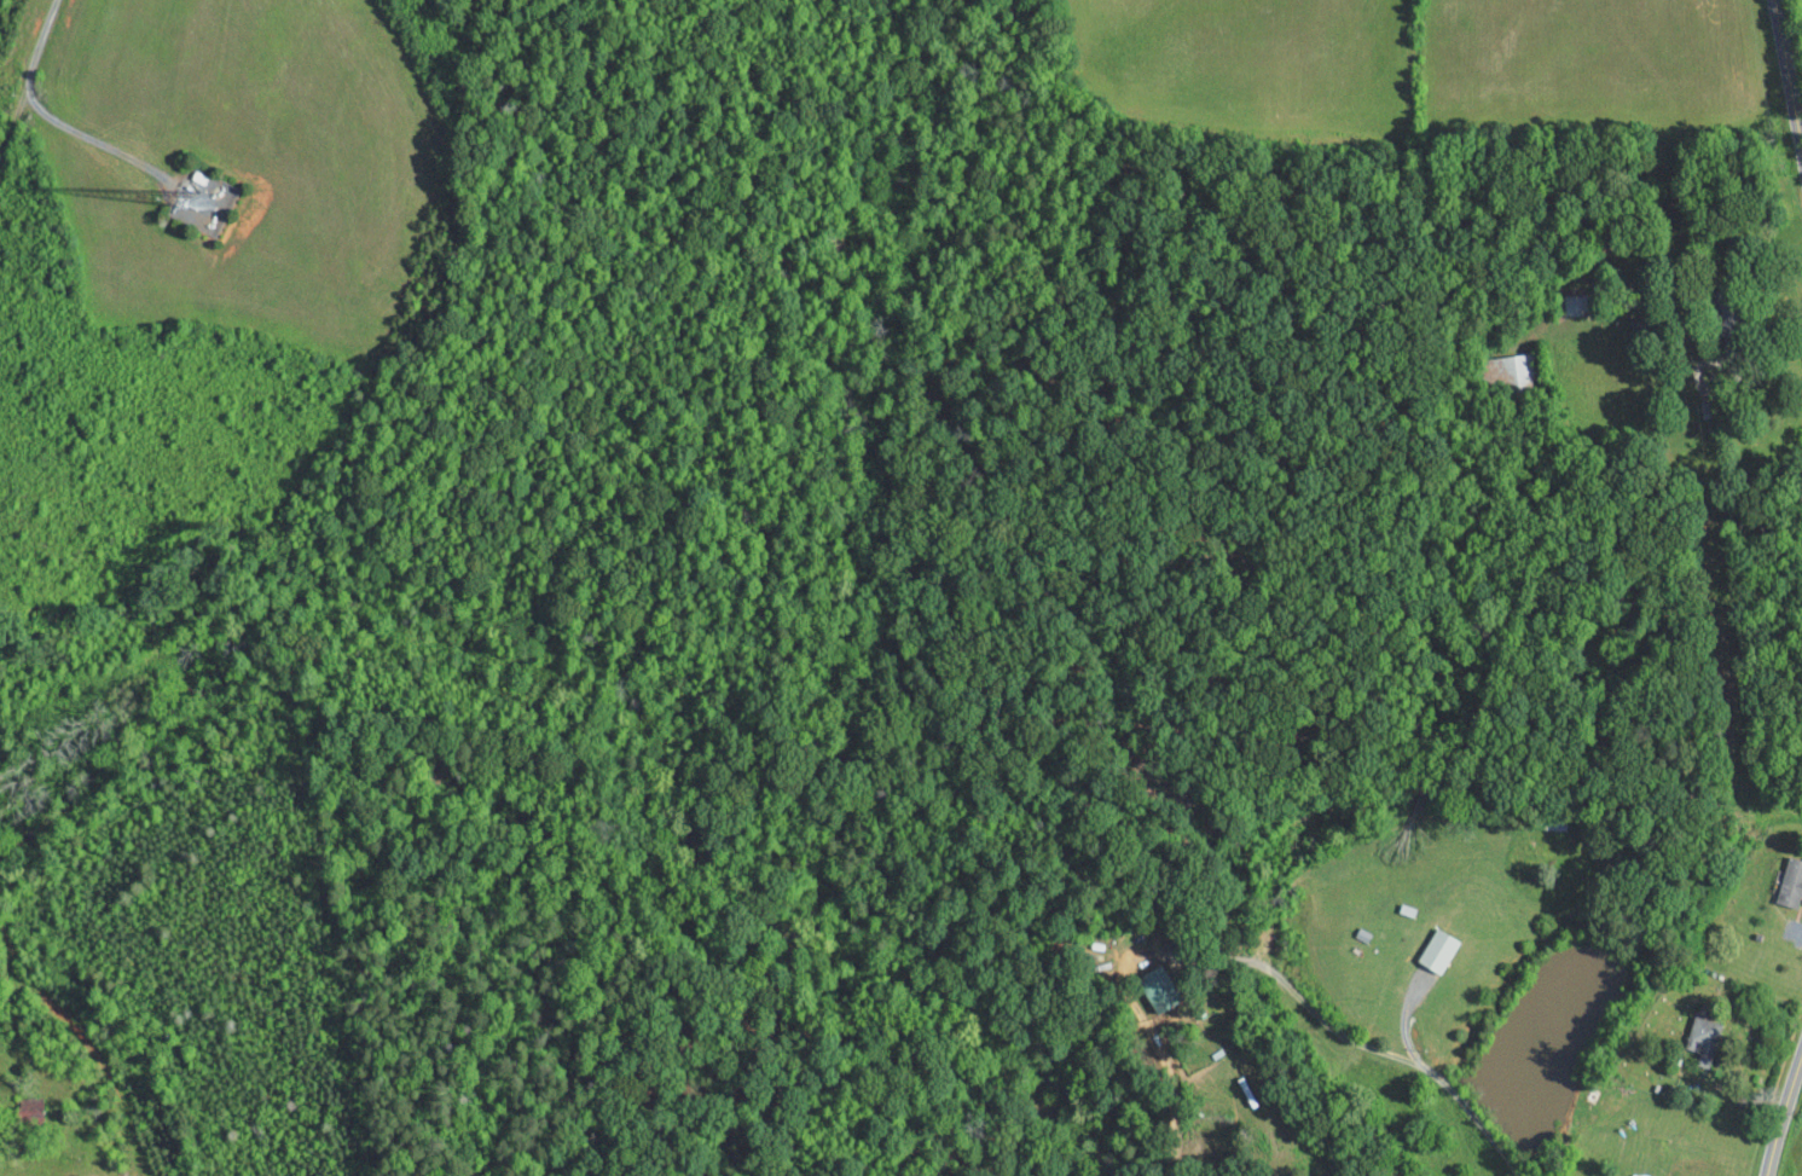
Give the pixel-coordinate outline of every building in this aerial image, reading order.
[(1530,352),(1484,358),(1488,389),(1534,383),(1530,352)] [(1795,907),(1799,893),(1801,894),(1801,859),(1787,855),(1774,901),(1795,907)] [(1440,974),(1458,940),(1434,926),(1415,961),(1440,974)] [(1681,1046),(1700,1054),(1696,1062),(1704,1066),(1722,1025),(1696,1013),(1681,1046)]
